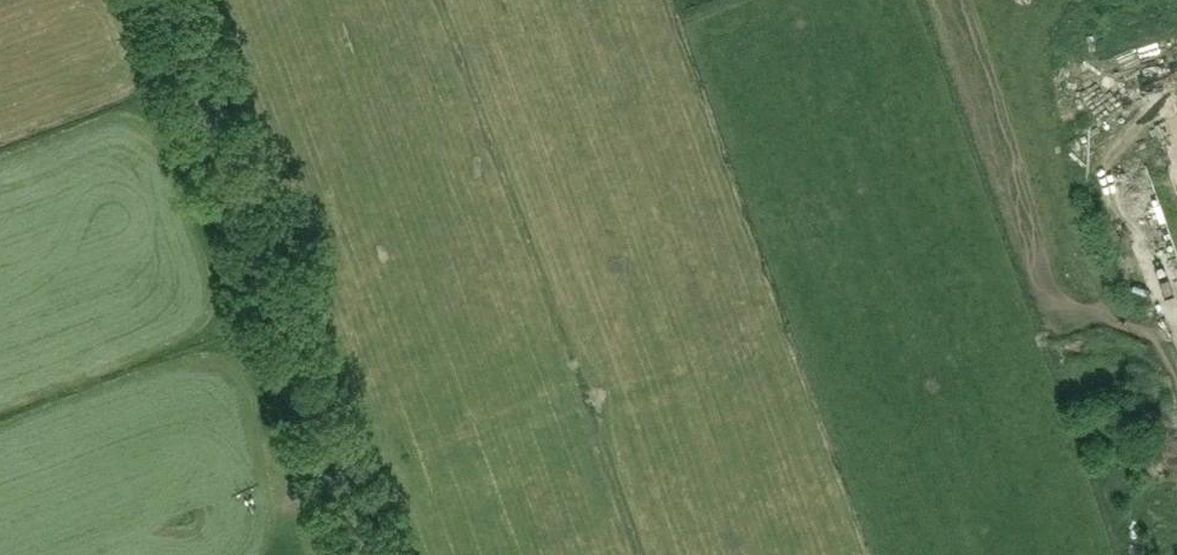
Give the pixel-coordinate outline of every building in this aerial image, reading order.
[(1172,453),(1176,451),(1176,428),(1166,431),(1172,453)]
